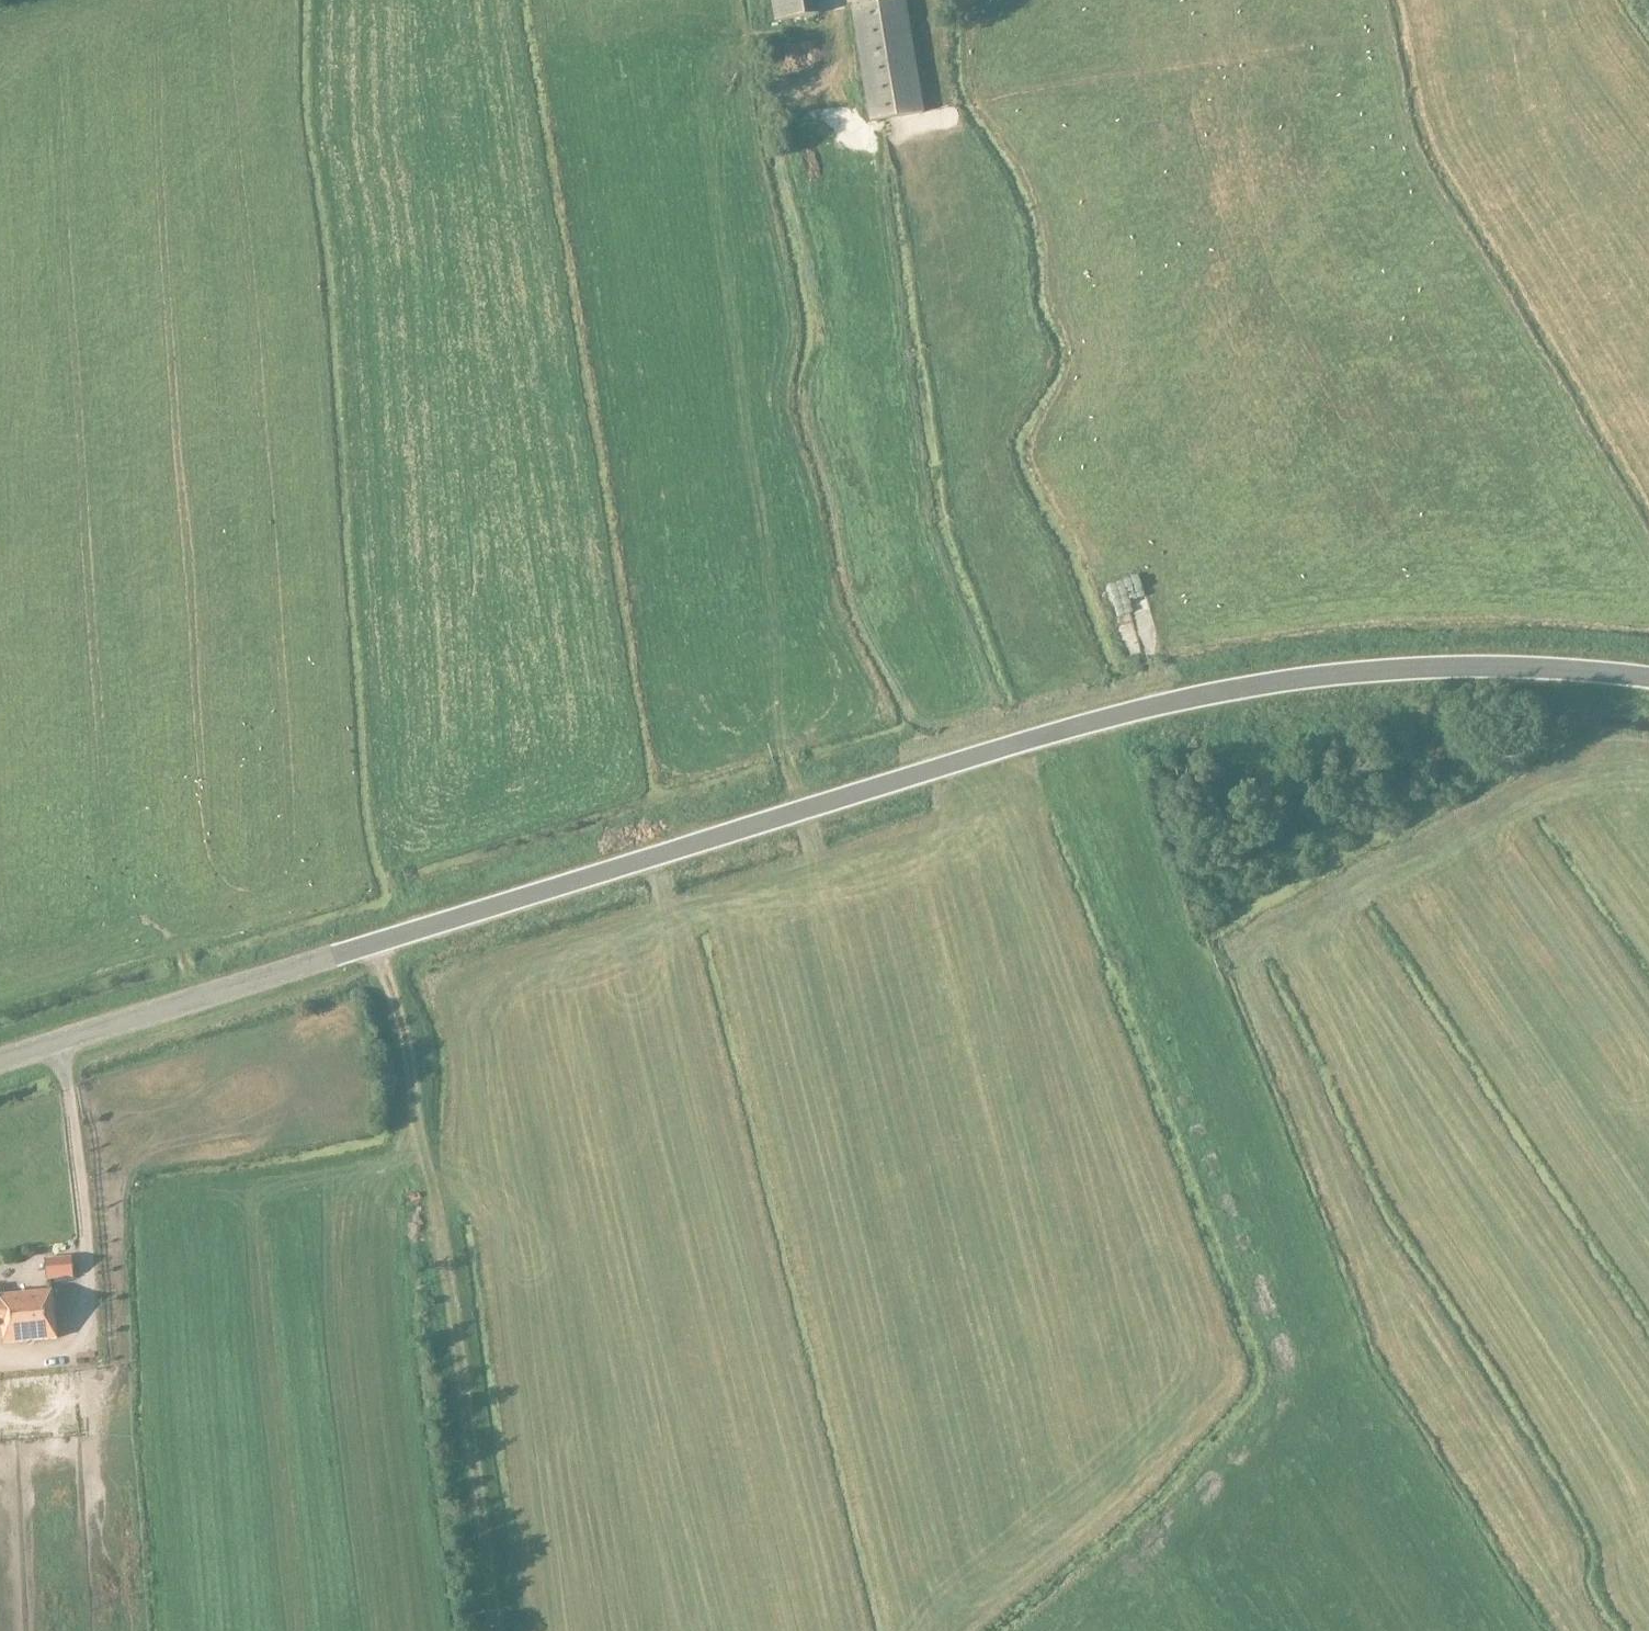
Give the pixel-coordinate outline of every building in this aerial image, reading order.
[(815,0),(771,0),(774,21),(817,14),(815,0)] [(903,0),(900,0),(850,8),(869,121),(921,112),(903,0)] [(50,1279),(72,1276),(70,1257),(44,1260),(45,1279),(50,1278),(50,1279)] [(0,1295),(0,1329),(1,1329),(3,1343),(54,1338),(49,1291),(0,1295)]
